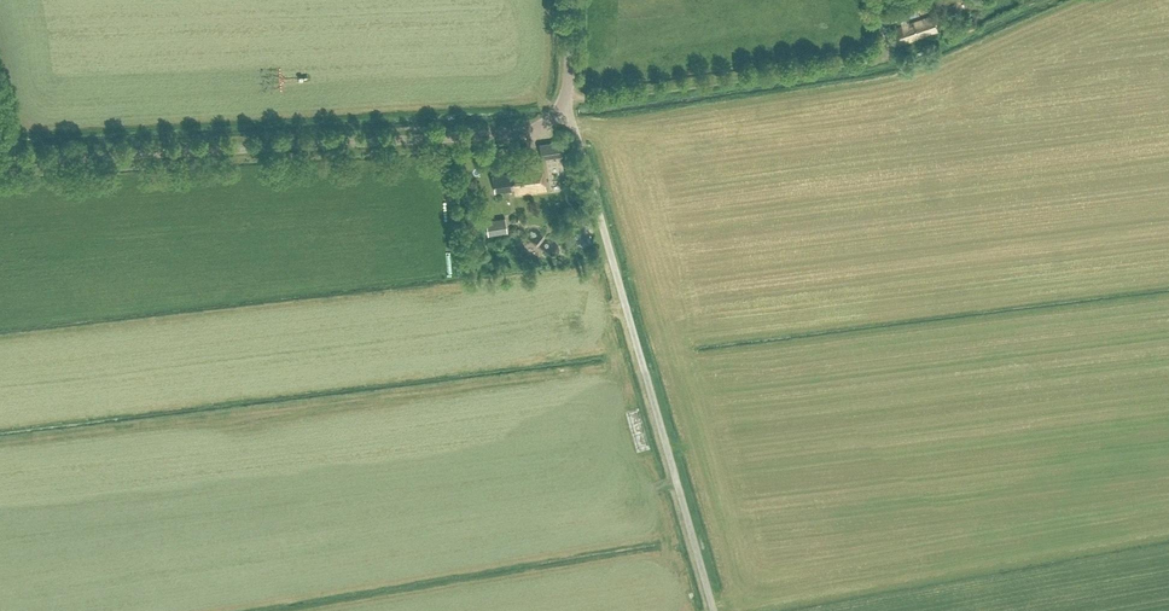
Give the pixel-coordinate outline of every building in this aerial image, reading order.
[(908,23),(906,17),(920,13),(917,0),(911,0),(893,5),(897,20),(901,18),(902,25),(895,27),(900,42),(928,33),(927,32),(938,29),(937,26),(934,17),(934,18),(933,15),(916,20),(908,23)] [(963,32),(979,26),(976,18),(960,24),(963,32)] [(540,142),(542,157),(562,154),(560,139),(540,142)] [(516,192),(546,188),(543,162),(523,165),(524,169),(493,173),(495,190),(515,187),(516,192)] [(504,216),(485,219),(488,234),(507,231),(504,216)] [(647,427),(634,431),(640,453),(653,450),(647,427)]
